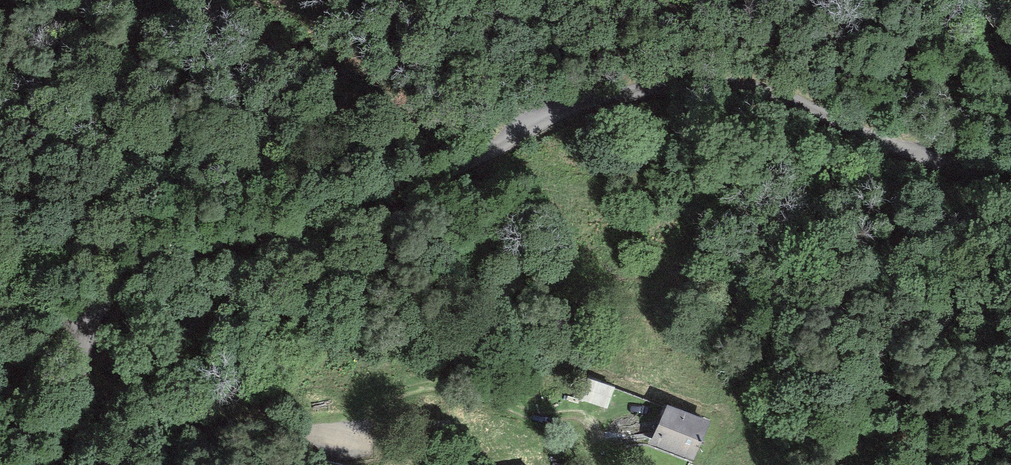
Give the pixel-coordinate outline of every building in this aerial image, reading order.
[(607,409),(614,388),(589,379),(581,400),(607,409)] [(651,445),(694,462),(710,421),(667,404),(651,445)]
